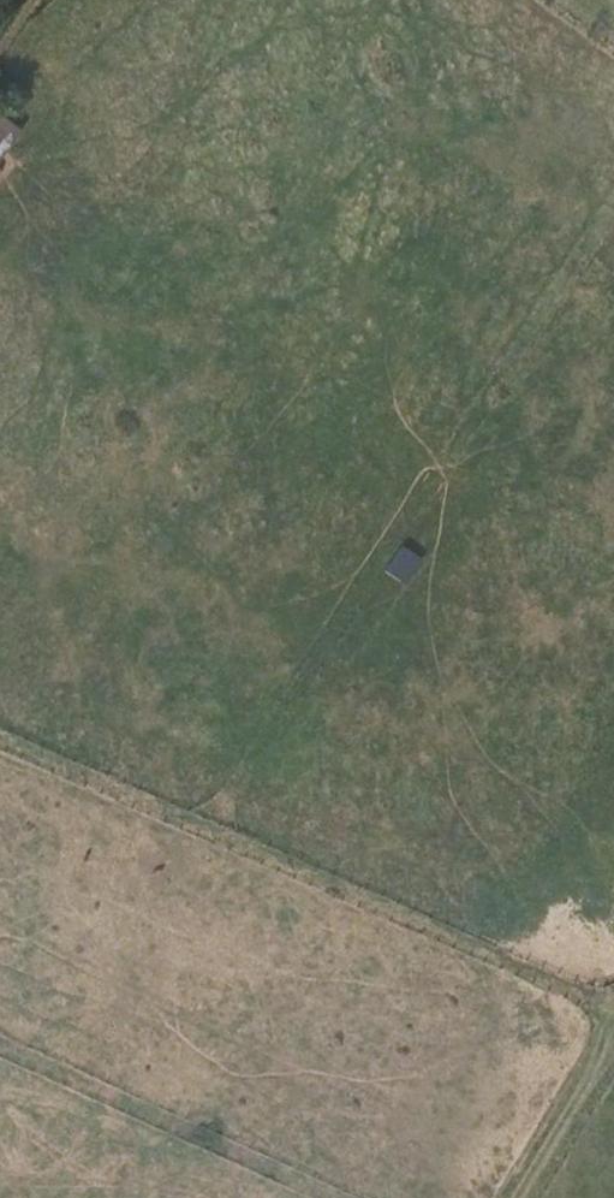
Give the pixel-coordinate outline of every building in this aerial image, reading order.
[(24,128),(0,110),(0,161),(24,128)]
